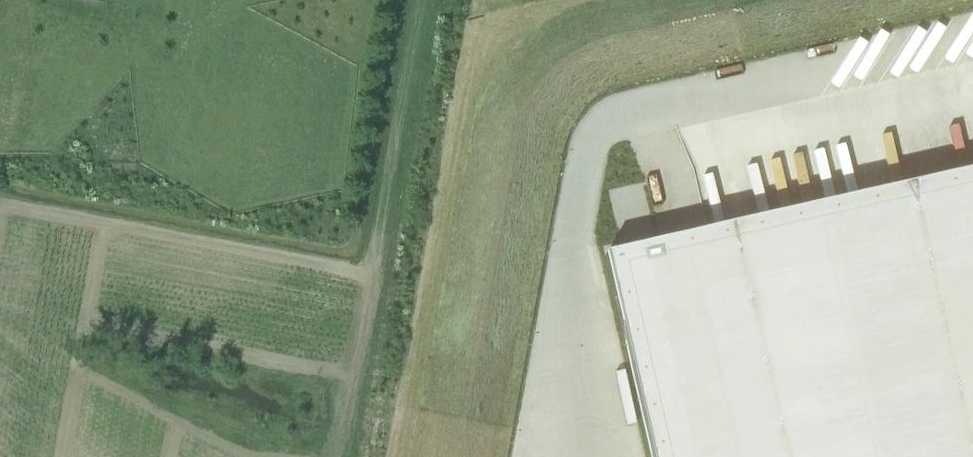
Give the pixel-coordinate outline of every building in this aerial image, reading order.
[(595,260),(639,456),(972,456),(972,174),(595,260)]
